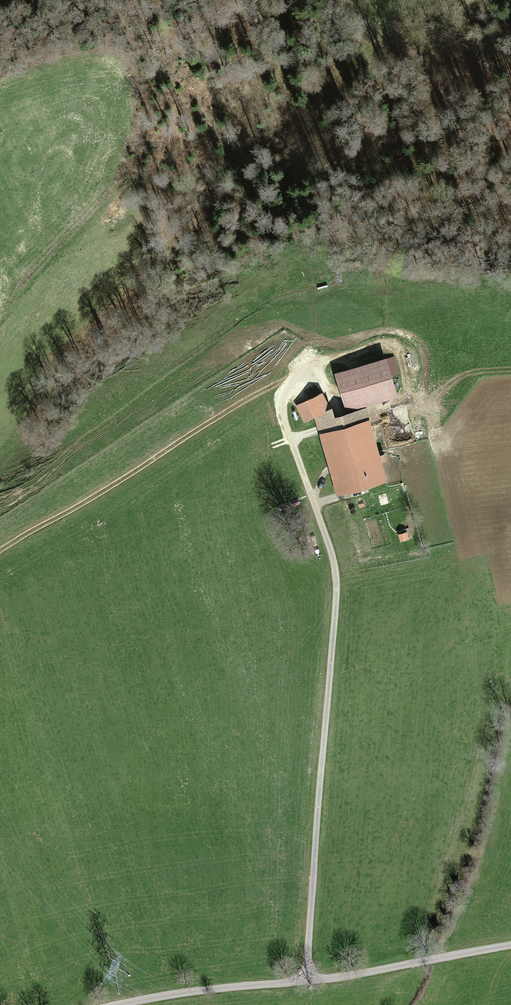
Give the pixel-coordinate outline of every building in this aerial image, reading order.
[(383,358),(332,373),(343,412),(395,397),(383,358)] [(317,392),(292,405),(301,423),(326,411),(317,392)] [(365,419),(316,433),(333,493),(383,478),(365,419)]
